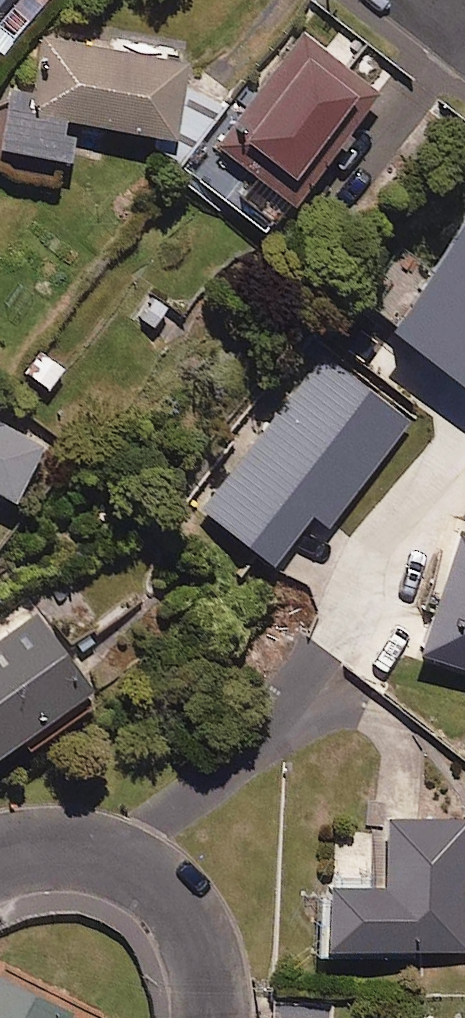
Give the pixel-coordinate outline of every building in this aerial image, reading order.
[(2,54),(45,0),(0,0),(0,52),(2,54)] [(379,95),(300,33),(187,177),(248,225),(323,130),(340,144),(379,95)] [(159,138),(153,148),(177,166),(230,99),(201,74),(177,104),(184,62),(40,37),(30,93),(6,89),(0,125),(0,150),(65,161),(72,123),(159,138)] [(68,367),(42,348),(23,375),(48,393),(68,367)] [(7,502),(42,442),(0,418),(0,498),(7,502)] [(454,531),(414,653),(464,670),(464,535),(454,531)] [(30,615),(0,636),(0,752),(85,692),(30,615)] [(384,819),(383,890),(324,889),(324,952),(464,953),(464,863),(464,820),(384,819)] [(70,1015),(0,980),(0,1017),(75,1017),(70,1015)] [(271,1009),(271,1017),(329,1017),(329,1007),(271,1009)]
